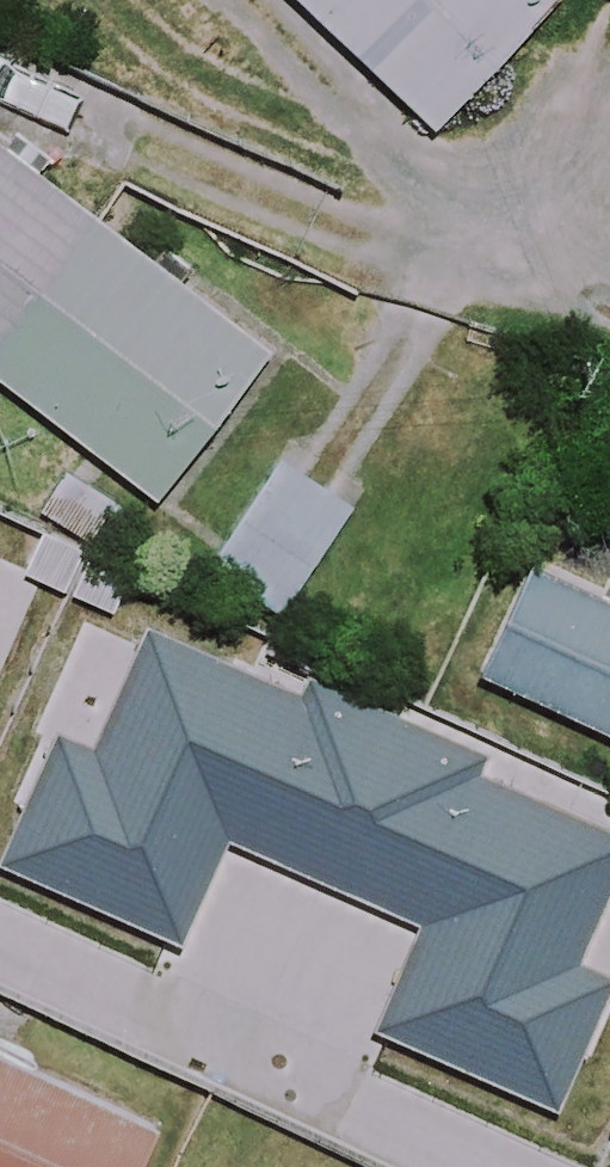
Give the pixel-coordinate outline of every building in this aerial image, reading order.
[(441,126),(558,0),(304,0),(441,126)] [(112,213),(0,125),(0,355),(112,213)] [(0,359),(0,384),(147,501),(273,342),(113,215),(0,359)] [(355,501),(286,457),(215,569),(284,613),(355,501)] [(539,564),(488,674),(609,731),(609,597),(539,564)] [(561,1023),(380,940),(326,1058),(508,1141),(561,1023)] [(0,1059),(0,1166),(138,1166),(156,1123),(0,1059)]
